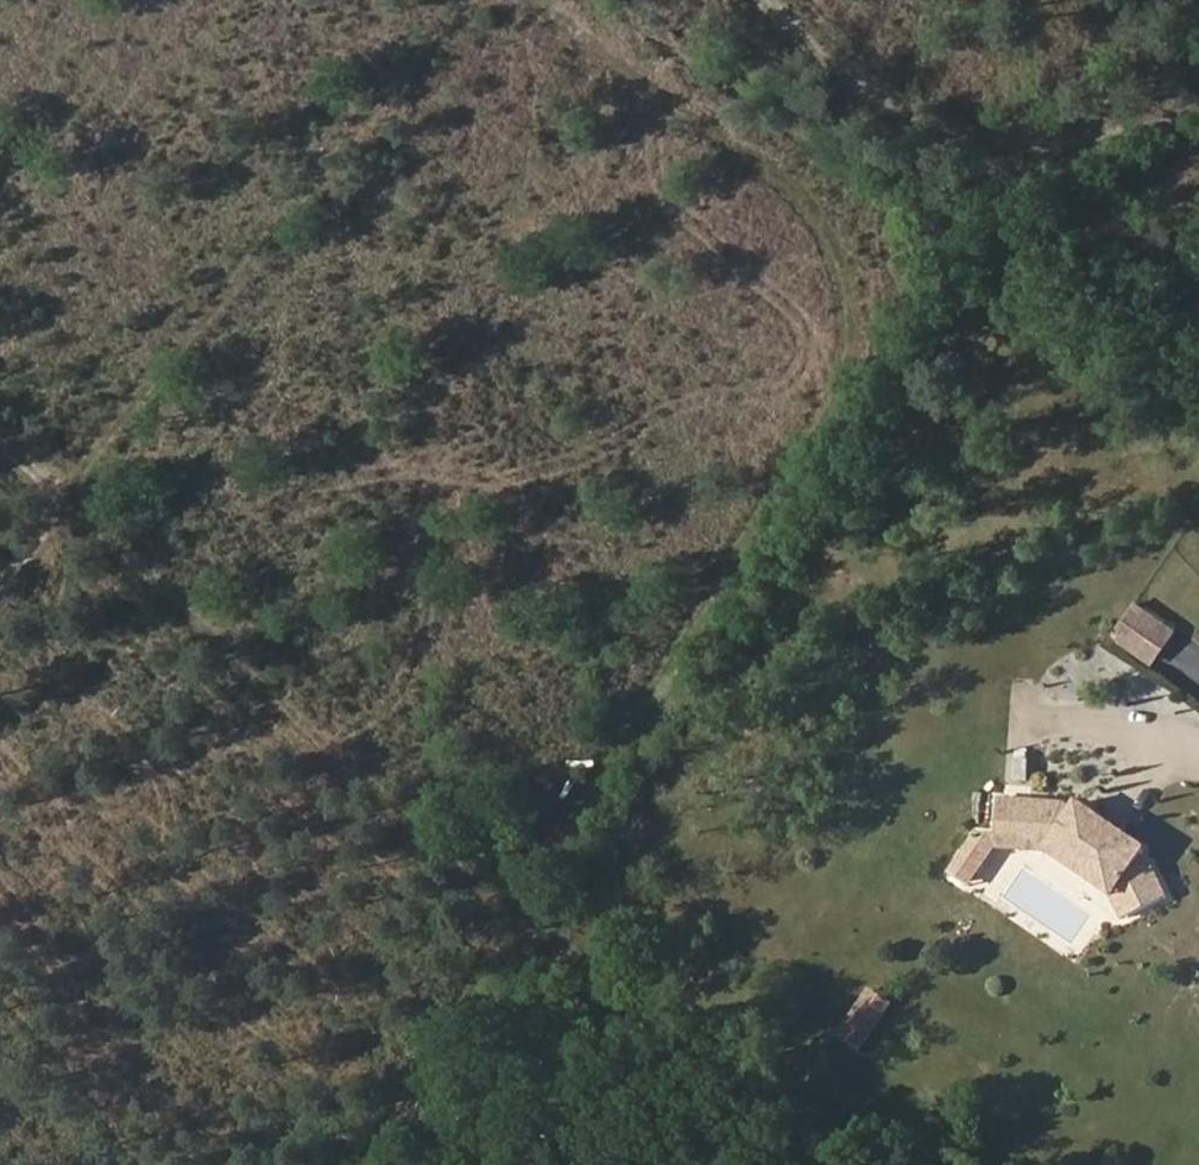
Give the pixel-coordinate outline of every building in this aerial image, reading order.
[(1156,662),(1180,630),(1143,604),(1121,637),(1156,662)] [(1077,812),(1067,805),(1003,800),(1001,836),(1000,842),(1054,844),(1123,893),(1135,918),(1171,899),(1156,866),(1145,858),(1149,852),(1123,833),(1108,822),(1083,805),(1077,812)] [(1123,833),(1130,824),(1115,813),(1108,822),(1123,833)] [(1127,922),(1135,918),(1123,893),(1054,844),(1000,842),(1001,836),(982,835),(968,854),(982,865),(967,884),(973,889),(1000,849),(1050,854),(1117,901),(1127,922)] [(968,854),(954,874),(967,884),(982,865),(968,854)] [(898,1006),(878,991),(844,1035),(864,1050),(898,1006)]
